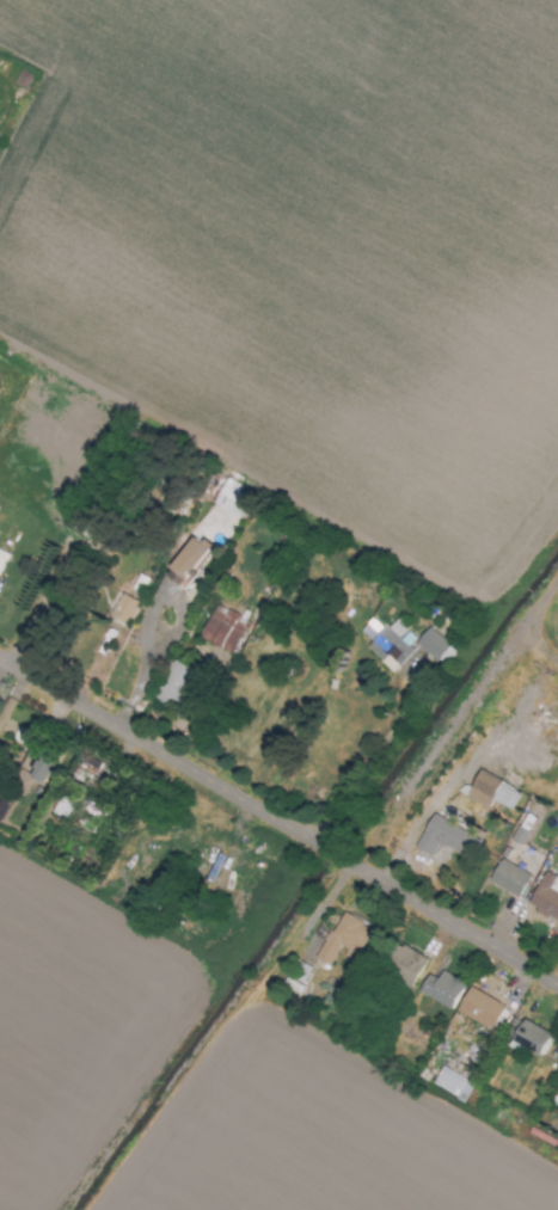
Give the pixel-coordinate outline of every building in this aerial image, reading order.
[(163,575),(181,588),(210,550),(193,537),(163,575)] [(109,615),(126,625),(139,604),(122,594),(109,615)] [(231,654),(247,619),(216,604),(199,639),(231,654)] [(365,648),(392,673),(413,652),(407,647),(416,638),(396,619),(385,630),(372,618),(360,631),(371,642),(365,648)] [(443,668),(457,653),(429,627),(415,642),(443,668)] [(153,699),(174,709),(192,669),(171,659),(153,699)] [(96,765),(80,757),(69,779),(85,787),(96,765)] [(49,763),(35,758),(28,778),(42,783),(49,763)] [(492,800),(511,811),(521,794),(480,770),(464,797),(486,810),(492,800)] [(50,813),(63,820),(73,802),(60,795),(50,813)] [(415,850),(431,857),(437,844),(468,859),(480,833),(434,811),(415,850)] [(528,832),(518,826),(510,840),(520,846),(528,832)] [(487,881),(516,898),(529,876),(501,859),(487,881)] [(554,922),(557,916),(557,879),(545,871),(525,905),(554,922)] [(354,963),(370,928),(338,913),(316,961),(331,968),(337,955),(354,963)] [(426,960),(396,943),(381,969),(411,987),(426,960)] [(437,979),(426,974),(418,994),(451,1009),(463,983),(440,972),(437,979)] [(505,1007),(470,987),(456,1011),(491,1031),(505,1007)] [(539,1059),(550,1034),(522,1021),(510,1046),(539,1059)] [(464,1102),(473,1083),(440,1068),(431,1087),(464,1102)]
